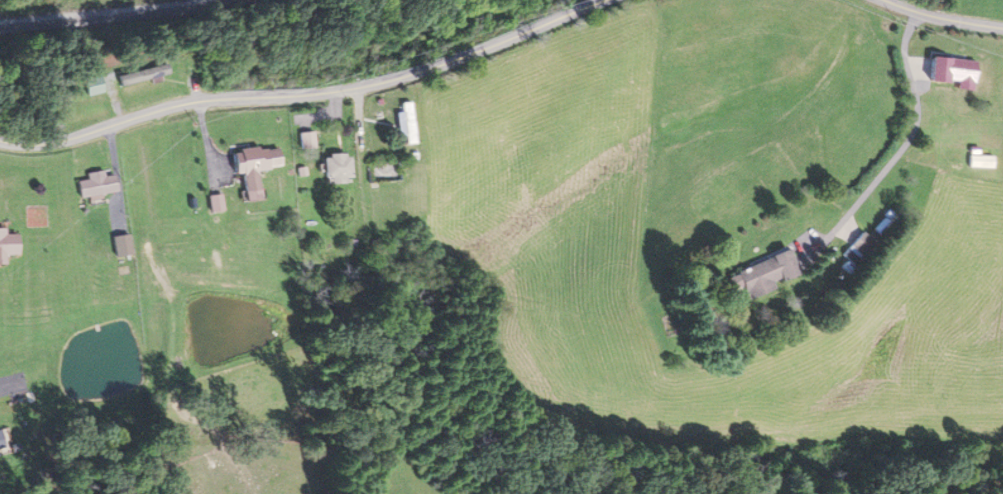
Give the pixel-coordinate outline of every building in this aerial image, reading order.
[(972,61),(926,58),(925,82),(952,84),(952,89),(969,91),(972,61)] [(161,77),(158,67),(115,77),(117,88),(161,77)] [(98,92),(93,75),(74,81),(79,98),(98,92)] [(410,145),(408,103),(397,103),(398,145),(410,145)] [(264,170),(261,146),(228,149),(232,184),(251,182),(250,171),(264,170)] [(347,181),(347,154),(319,154),(319,181),(347,181)] [(967,168),(989,168),(989,156),(967,156),(967,168)] [(73,181),(75,197),(114,193),(112,175),(101,176),(100,170),(83,172),(84,180),(73,181)] [(220,212),(219,195),(206,196),(206,212),(220,212)] [(0,265),(0,255),(13,255),(13,234),(2,234),(2,229),(0,229),(0,265)] [(112,256),(128,255),(126,236),(110,237),(112,256)] [(795,274),(785,250),(730,272),(742,301),(772,289),(770,284),(795,274)]
